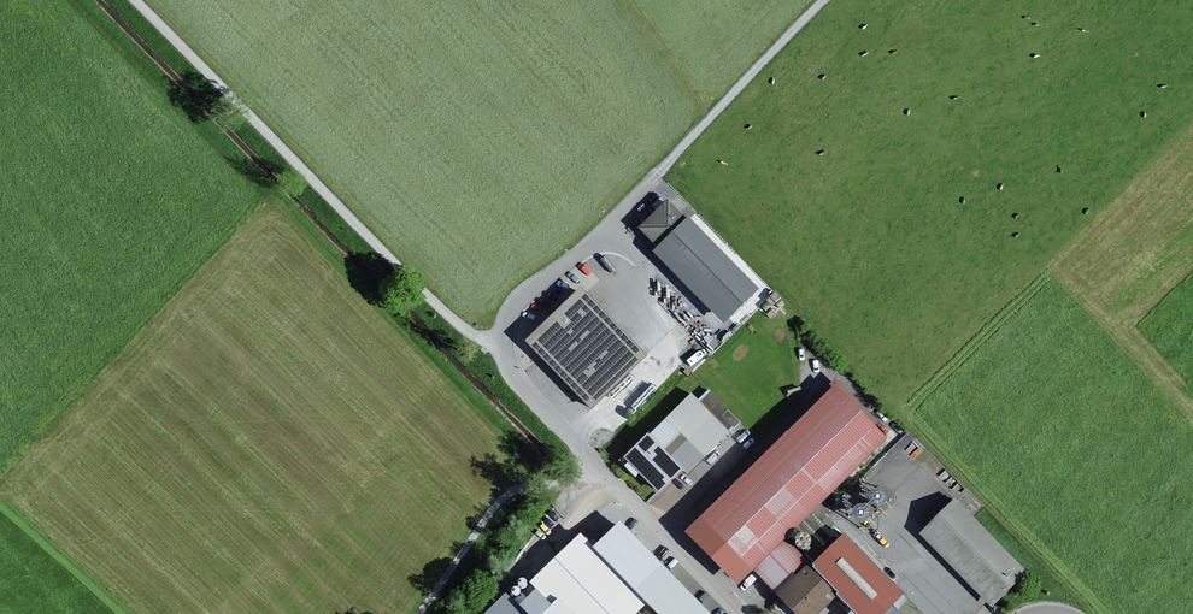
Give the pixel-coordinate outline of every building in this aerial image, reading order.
[(656,245),(686,216),(668,197),(638,226),(656,245)] [(656,245),(653,248),(724,322),(759,287),(688,214),(686,216),(656,245)] [(525,340),(591,407),(647,353),(581,285),(525,340)] [(775,291),(766,299),(773,306),(782,298),(775,291)] [(836,382),(686,528),(738,582),(753,567),(785,536),(823,500),(889,436),(836,382)] [(709,388),(698,399),(718,418),(722,415),(735,427),(740,422),(728,409),(729,409),(709,388)] [(704,455),(706,457),(731,432),(718,418),(698,399),(691,391),(666,417),(681,432),(704,455)] [(659,491),(684,467),(665,448),(681,432),(666,417),(650,432),(648,430),(619,460),(635,476),(639,472),(659,491)] [(704,455),(681,432),(665,448),(684,467),(688,471),(704,455)] [(872,500),(874,501),(877,502),(880,502),(883,501),(885,499),(886,496),(887,493),(887,490),(885,487),(883,485),(880,484),(877,484),(874,485),(871,487),(869,489),(869,492),(869,495),(870,497),(872,500)] [(552,539),(567,555),(610,514),(607,510),(595,498),(590,493),(560,521),(565,526),(552,539)] [(599,494),(595,498),(607,510),(611,507),(599,494)] [(956,496),(919,532),(991,605),(1028,569),(956,496)] [(830,507),(823,500),(785,536),(809,560),(811,561),(812,559),(841,531),(824,513),(830,507)] [(855,516),(857,518),(860,518),(863,518),(866,517),(868,515),(870,513),(870,510),(870,507),(868,504),(866,502),(863,500),(860,500),(857,501),(854,503),(853,505),(852,508),(852,511),(853,514),(855,516)] [(592,544),(660,613),(713,613),(620,518),(592,544)] [(841,531),(812,559),(841,589),(838,592),(852,606),(860,613),(882,613),(893,603),(905,591),(844,528),(841,531)] [(809,560),(785,536),(753,567),(773,587),(792,569),(795,573),(809,560)] [(795,573),(776,592),(798,613),(817,613),(836,595),(836,590),(811,565),(813,564),(811,561),(809,560),(795,573)] [(518,580),(519,581),(521,582),(522,582),(523,582),(525,582),(526,581),(527,580),(527,578),(527,576),(526,575),(525,574),(523,573),(522,573),(520,574),(519,575),(518,576),(518,577),(518,579),(518,580)] [(511,587),(511,588),(512,589),(513,590),(514,591),(516,591),(517,591),(518,591),(519,590),(520,588),(520,587),(520,585),(519,584),(518,583),(516,583),(515,583),(513,583),(512,584),(512,585),(511,587)] [(552,603),(535,586),(527,595),(522,590),(513,599),(505,592),(483,613),(540,613),(552,603)] [(558,597),(552,603),(540,613),(575,613),(558,597)] [(893,603),(882,613),(904,613),(893,603)]
